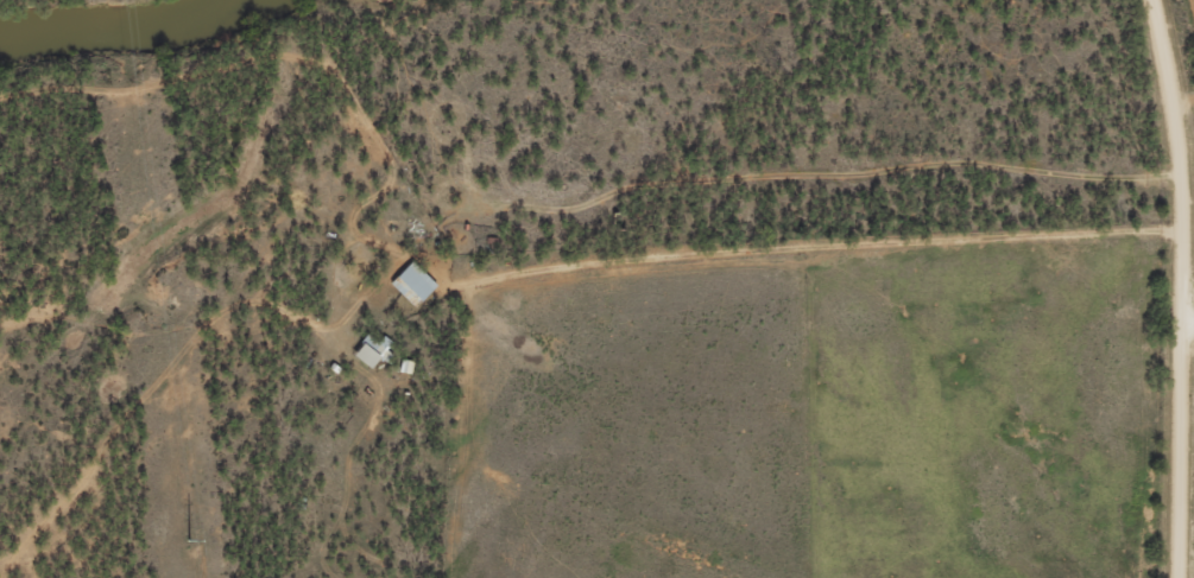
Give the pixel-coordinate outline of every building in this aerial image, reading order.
[(441,284),(415,260),(393,284),(406,295),(412,288),(425,300),(441,284)] [(376,368),(395,342),(376,329),(357,355),(376,368)]
